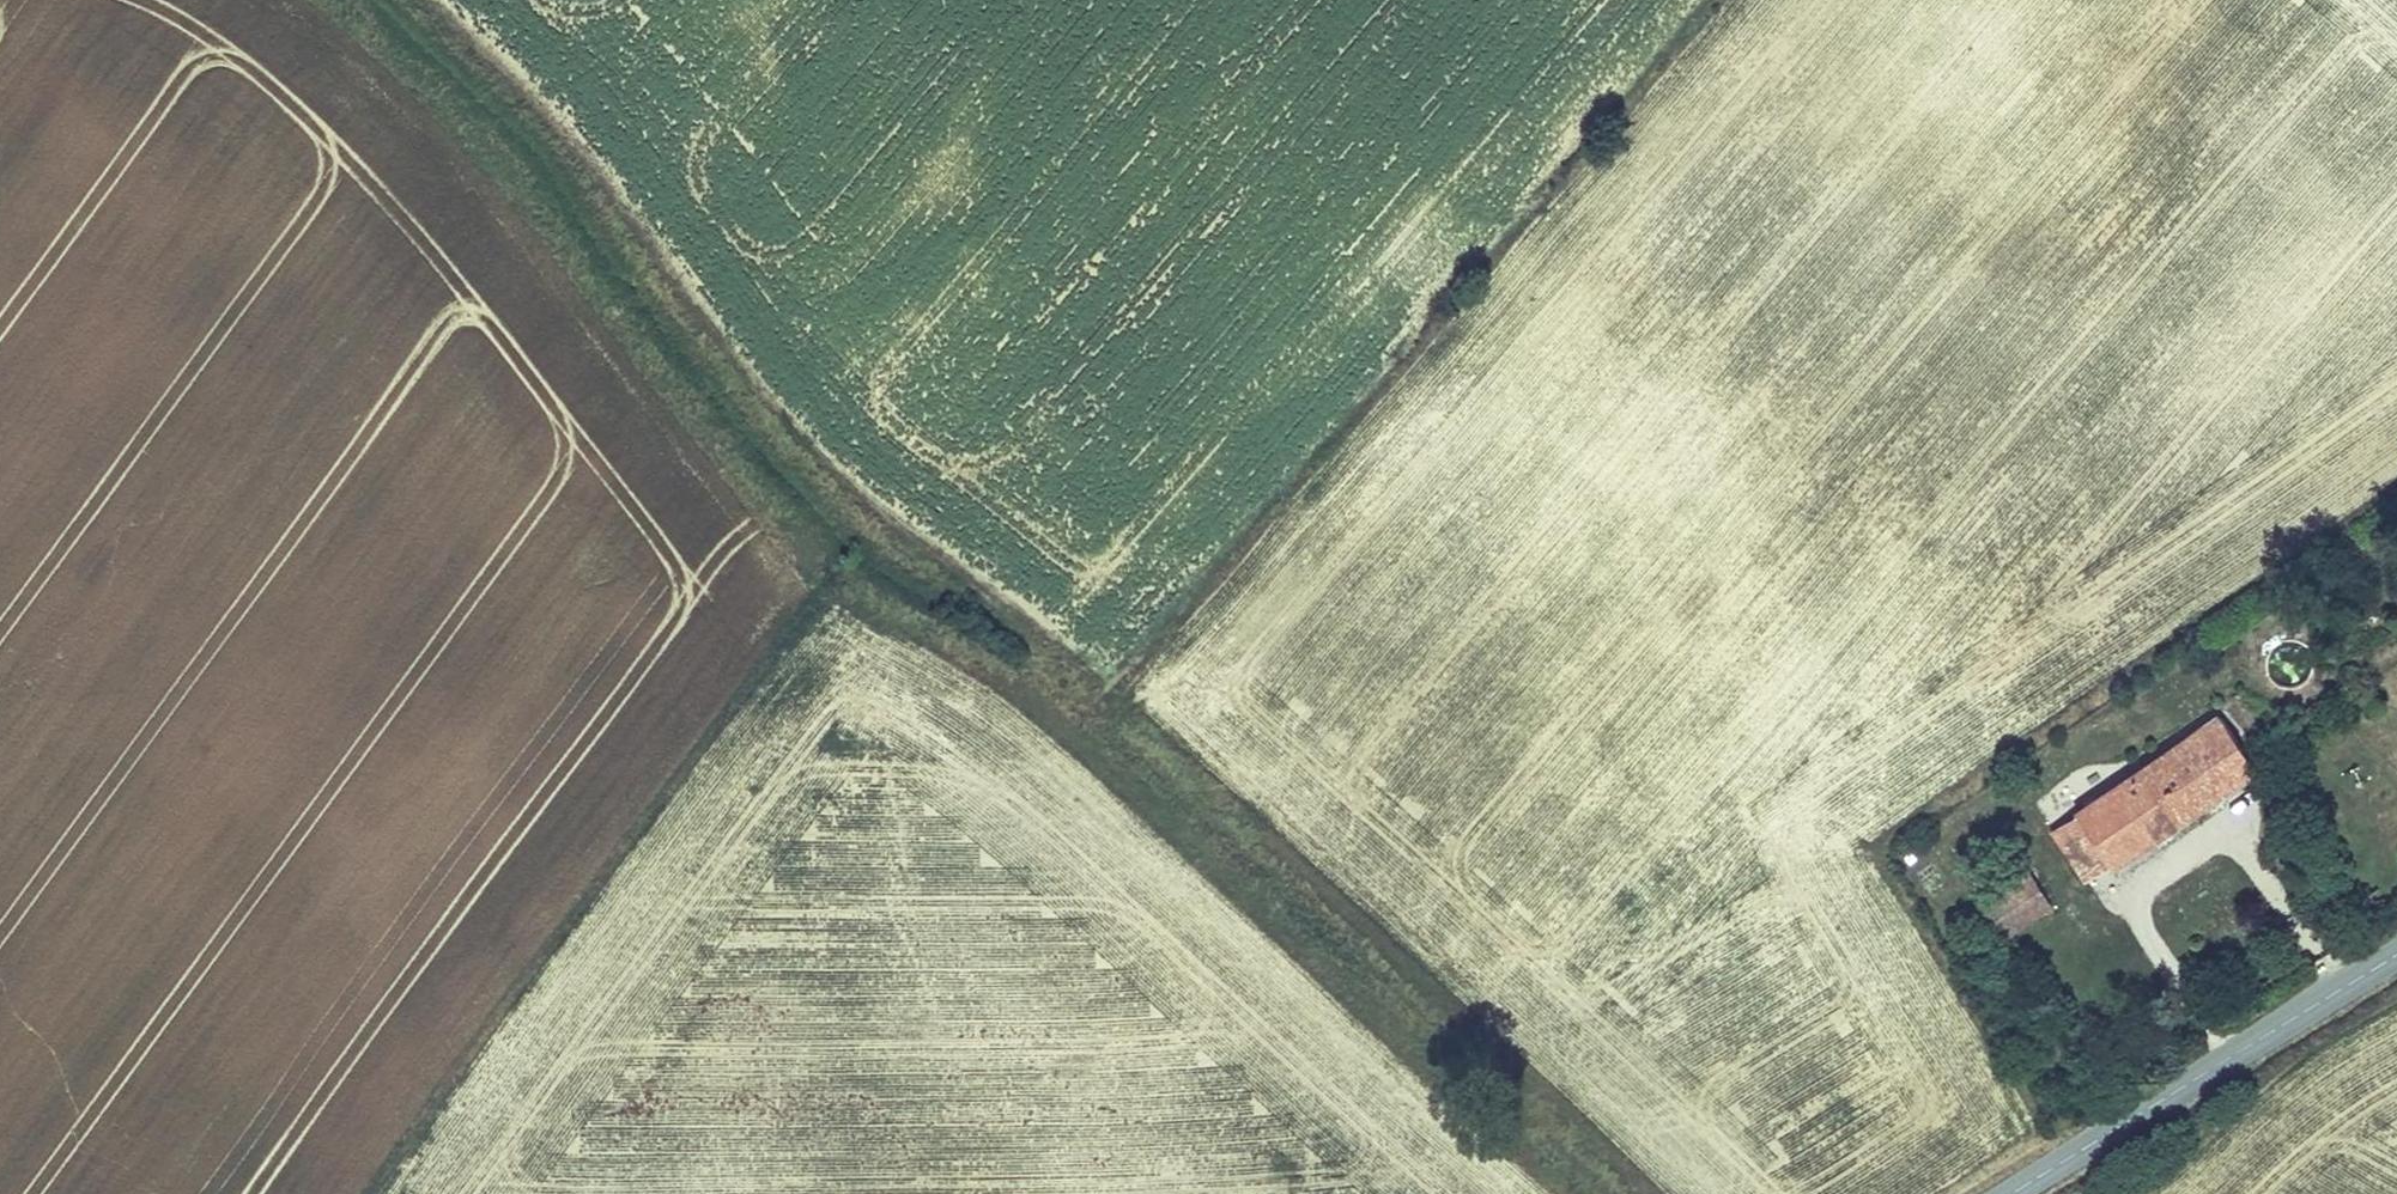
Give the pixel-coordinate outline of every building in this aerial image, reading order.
[(2107,867),(2255,770),(2216,710),(2067,807),(2107,867)] [(2067,807),(2042,824),(2081,884),(2107,867),(2067,807)] [(1974,897),(1999,938),(2049,907),(2019,859),(1977,885),(1982,892),(1974,897)]
